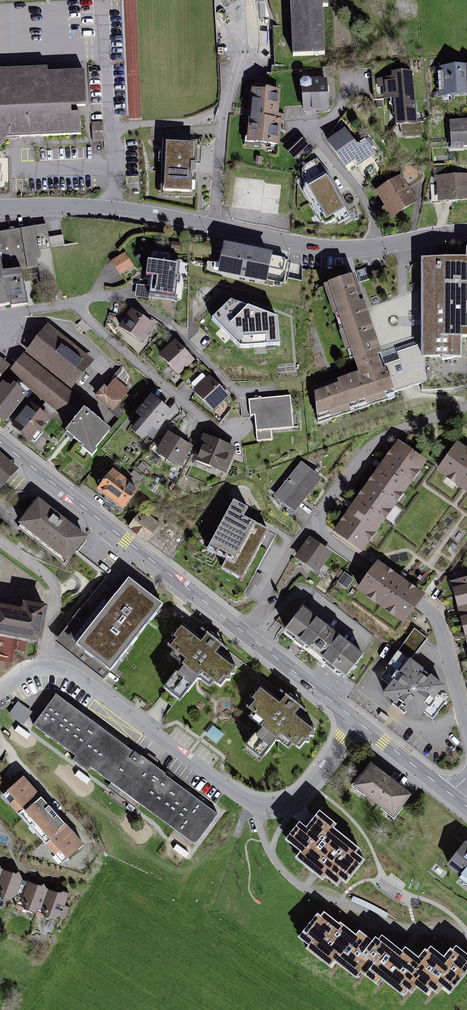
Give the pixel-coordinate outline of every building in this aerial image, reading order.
[(293,56),(325,55),(323,7),(328,6),(328,0),(290,0),(293,56)] [(438,68),(439,93),(466,92),(466,66),(438,68)] [(0,70),(0,144),(6,138),(81,135),(80,114),(70,114),(70,106),(86,106),(84,71),(47,73),(47,69),(0,70)] [(394,78),(384,79),(385,99),(391,99),(391,103),(389,104),(392,107),(393,114),(396,114),(396,124),(405,124),(406,136),(417,135),(417,131),(422,131),(421,122),(416,123),(413,84),(411,84),(411,73),(405,74),(404,72),(401,75),(394,75),(394,78)] [(303,81),(301,83),(302,88),(303,89),(304,111),(328,110),(326,80),(309,82),(308,80),(303,81)] [(256,91),(254,91),(249,139),(254,139),(257,142),(277,144),(279,121),(284,121),(284,115),(276,114),(278,91),(270,90),(271,84),(257,83),(256,91)] [(103,122),(92,123),(93,141),(104,141),(103,122)] [(450,123),(452,147),(466,146),(466,122),(450,123)] [(344,130),(328,142),(346,167),(354,161),(367,179),(381,169),(370,154),(373,151),(370,147),(373,145),(368,138),(365,141),(365,140),(356,146),(344,130)] [(297,134),(285,146),(295,157),(307,145),(297,134)] [(196,145),(165,143),(163,186),(170,187),(171,196),(193,197),(194,174),(196,174),(196,164),(195,164),(196,145)] [(305,175),(302,177),(306,185),(308,184),(311,191),(307,194),(325,225),(347,213),(335,193),(336,193),(328,179),(327,179),(325,174),(320,177),(316,170),(319,168),(315,161),(306,165),(302,169),(305,175)] [(439,180),(440,185),(431,185),(432,200),(466,198),(466,176),(444,178),(444,175),(452,175),(452,168),(434,168),(435,181),(439,180)] [(400,178),(378,193),(388,208),(390,207),(394,214),(405,207),(403,205),(413,198),(400,178)] [(37,267),(60,263),(56,241),(49,242),(46,224),(0,232),(0,281),(3,281),(2,273),(37,267)] [(285,259),(225,247),(221,270),(265,279),(267,268),(283,271),(285,259)] [(125,253),(112,261),(120,274),(132,266),(125,253)] [(153,262),(148,261),(146,277),(151,277),(149,296),(175,299),(177,284),(179,284),(180,276),(178,276),(179,270),(176,270),(177,265),(178,266),(178,264),(180,264),(180,262),(165,260),(166,254),(155,253),(155,259),(153,259),(153,262)] [(394,393),(425,382),(423,374),(423,357),(442,357),(442,361),(449,360),(456,357),(460,357),(461,337),(466,337),(466,261),(455,260),(449,258),(442,257),(442,260),(422,261),(422,344),(398,353),(400,360),(385,366),(394,393)] [(213,272),(215,263),(207,261),(205,271),(213,272)] [(6,280),(11,305),(11,308),(27,305),(22,278),(30,277),(29,275),(38,273),(37,267),(2,273),(3,281),(6,280)] [(369,279),(366,268),(356,271),(360,282),(369,279)] [(394,393),(385,366),(379,367),(374,352),(375,351),(355,292),(351,293),(346,279),(330,284),(334,294),(331,295),(337,314),(340,313),(345,329),(343,330),(350,350),(353,349),(355,358),(358,357),(365,377),(334,388),(332,383),(314,390),(317,420),(329,416),(330,419),(351,412),(350,409),(365,404),(366,407),(387,400),(386,397),(394,394),(394,393)] [(3,281),(0,281),(0,307),(11,305),(6,280),(3,281)] [(278,318),(231,301),(212,319),(221,328),(227,322),(236,331),(230,338),(240,347),(254,346),(253,337),(266,336),(266,345),(280,344),(278,318)] [(152,325),(133,311),(122,327),(141,341),(152,325)] [(77,324),(86,333),(91,329),(81,320),(77,324)] [(87,366),(44,332),(32,348),(75,382),(87,366)] [(175,342),(161,356),(178,373),(192,359),(175,342)] [(383,356),(385,363),(399,358),(397,351),(383,356)] [(86,406),(24,357),(9,375),(71,424),(86,406)] [(9,369),(0,362),(0,381),(9,369)] [(105,385),(95,399),(115,413),(135,386),(124,369),(109,389),(105,385)] [(202,374),(191,384),(197,390),(195,392),(212,409),(227,396),(210,378),(208,380),(202,374)] [(1,384),(0,385),(0,424),(4,427),(27,398),(13,386),(9,391),(1,384)] [(172,414),(150,396),(134,416),(139,421),(129,432),(142,443),(151,431),(155,434),(172,414)] [(269,410),(271,430),(294,428),(291,396),(261,398),(261,397),(258,397),(259,399),(248,400),(249,400),(250,412),(269,410)] [(250,412),(249,400),(240,401),(242,417),(255,416),(257,441),(272,440),(271,430),(269,410),(250,412)] [(38,416),(26,406),(8,429),(29,445),(52,414),(44,408),(38,416)] [(108,432),(84,413),(66,435),(82,448),(80,451),(91,459),(96,452),(93,450),(108,432)] [(193,449),(168,434),(156,455),(181,470),(193,449)] [(235,451),(203,437),(192,463),(225,476),(235,451)] [(368,488),(392,505),(395,501),(393,500),(399,491),(401,493),(412,478),(410,477),(416,469),(417,470),(424,461),(399,444),(393,453),(394,454),(391,459),(389,458),(384,464),(386,466),(381,473),(379,472),(375,478),(376,479),(373,484),(371,483),(368,488)] [(457,446),(440,470),(448,476),(450,474),(458,480),(456,482),(466,489),(466,455),(465,454),(466,452),(457,446)] [(0,456),(0,482),(2,484),(15,469),(0,456)] [(289,480),(309,494),(319,478),(303,466),(292,476),(289,480)] [(138,493),(111,472),(95,492),(122,513),(138,493)] [(309,494),(289,480),(278,497),(293,509),(309,494)] [(392,505),(368,488),(365,492),(366,493),(362,499),(361,497),(356,504),(358,505),(353,512),(351,511),(346,517),(348,519),(344,524),(343,523),(336,532),(361,549),(367,540),(365,539),(371,531),(373,532),(383,518),(382,516),(387,508),(389,510),(392,505)] [(28,515),(21,524),(67,560),(85,538),(70,526),(71,525),(64,519),(61,523),(55,518),(57,516),(36,499),(26,512),(28,515)] [(248,509),(233,501),(212,542),(220,546),(216,555),(235,565),(230,574),(242,580),(268,531),(243,518),(248,509)] [(160,527),(139,513),(127,533),(147,546),(160,527)] [(328,554),(310,540),(307,545),(304,543),(300,548),(303,550),(298,557),(317,570),(328,554)] [(396,578),(377,564),(372,571),(360,588),(369,595),(370,593),(378,599),(377,600),(388,608),(389,607),(397,613),(396,614),(404,620),(417,602),(422,596),(403,582),(404,580),(398,576),(396,578)] [(114,567),(65,629),(80,640),(76,645),(110,672),(163,605),(129,578),(128,579),(114,567)] [(339,582),(346,587),(351,579),(345,574),(339,582)] [(455,582),(459,596),(466,594),(466,579),(455,582)] [(0,607),(0,633),(39,640),(45,608),(25,605),(24,612),(0,607)] [(363,660),(301,611),(283,634),(345,683),(363,660)] [(80,640),(65,629),(55,642),(104,680),(110,672),(76,645),(80,640)] [(390,686),(423,711),(433,719),(446,701),(436,694),(442,686),(430,676),(428,679),(420,673),(423,671),(410,661),(427,638),(415,629),(385,667),(387,669),(380,678),(390,686)] [(199,647),(180,632),(166,650),(185,665),(163,692),(179,705),(197,681),(213,694),(230,672),(211,657),(218,649),(205,639),(199,647)] [(423,711),(390,686),(384,693),(395,701),(392,704),(405,714),(407,711),(417,719),(423,711)] [(279,708),(258,692),(244,711),(264,726),(253,739),(269,751),(277,742),(296,756),(314,733),(292,717),(297,711),(284,701),(279,708)] [(134,752),(56,694),(33,725),(76,756),(73,760),(88,772),(91,767),(195,845),(218,814),(165,775),(165,773),(134,750),(134,752)] [(28,712),(17,704),(9,714),(20,722),(28,712)] [(408,795),(371,766),(356,785),(393,815),(408,795)] [(23,777),(7,791),(15,800),(10,804),(55,854),(60,850),(67,859),(83,845),(23,777)] [(337,824),(319,810),(306,827),(299,822),(290,833),(300,842),(295,848),(310,859),(305,865),(322,879),(330,870),(346,883),(365,860),(351,849),(355,844),(334,828),(337,824)] [(465,844),(449,864),(466,879),(466,845),(465,844)] [(22,879),(19,872),(15,874),(3,870),(0,878),(0,898),(11,902),(12,899),(14,898),(15,899),(22,879)] [(21,901),(28,882),(22,879),(15,899),(17,903),(21,901)] [(41,909),(48,889),(46,888),(44,884),(40,886),(28,882),(21,901),(17,903),(15,906),(35,914),(37,910),(41,909)] [(37,910),(35,914),(56,921),(57,918),(61,916),(69,894),(63,891),(59,893),(48,889),(41,909),(37,910)] [(353,965),(372,940),(363,933),(360,937),(340,922),(339,923),(328,914),(325,919),(317,913),(303,931),(313,939),(306,948),(322,961),(327,955),(346,970),(351,964),(353,965)] [(422,981),(442,954),(434,949),(431,953),(425,948),(418,956),(409,949),(406,953),(386,938),(382,942),(375,936),(372,940),(353,965),(366,976),(371,970),(392,987),(397,981),(412,993),(422,981)] [(422,981),(438,993),(448,979),(457,986),(466,972),(466,953),(460,948),(457,952),(451,947),(444,956),(442,954),(422,981)]
